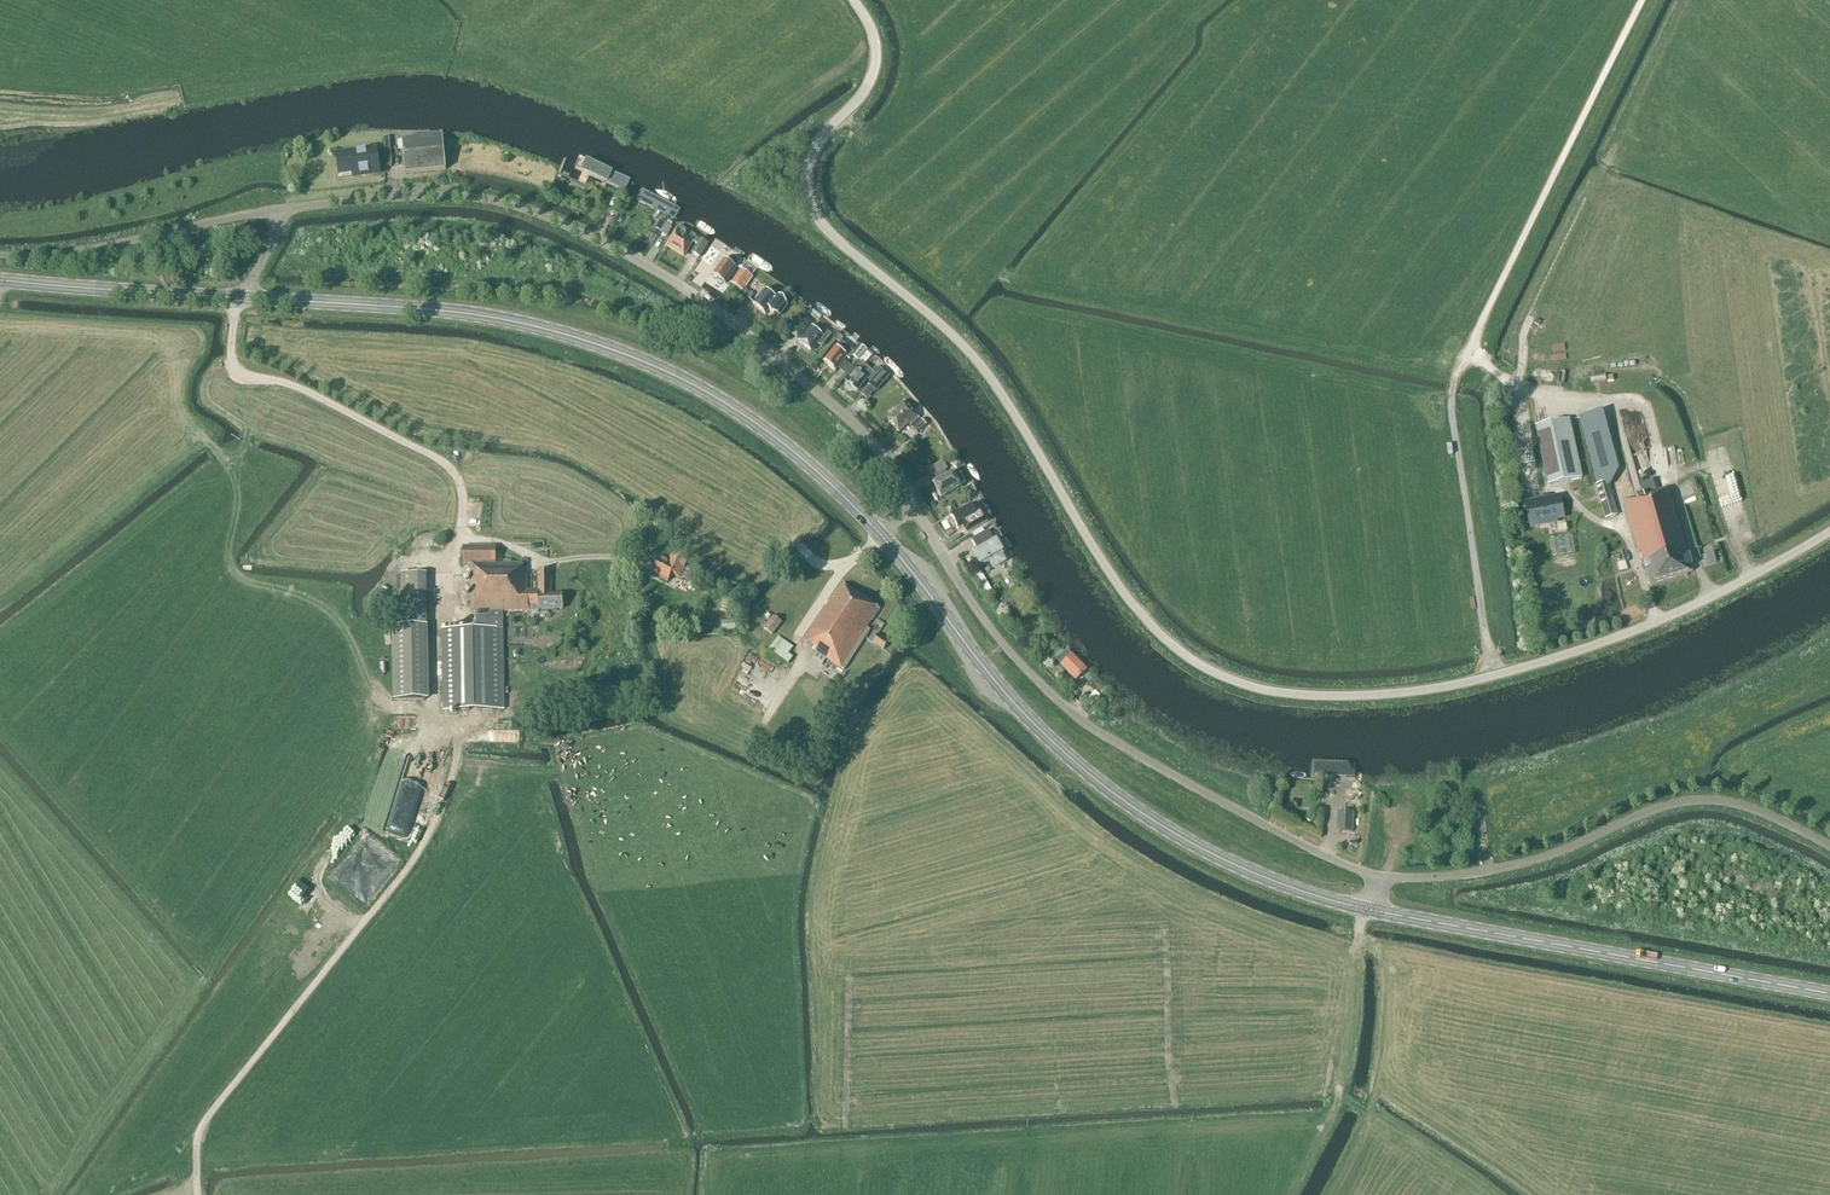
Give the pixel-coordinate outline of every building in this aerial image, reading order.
[(442,137),(442,133),(428,134),(428,139),(403,141),(406,174),(445,170),(443,137),(442,137)] [(379,174),(378,169),(376,151),(338,156),(341,174),(354,172),(354,177),(379,174)] [(579,155),(573,169),(625,193),(631,179),(579,155)] [(562,190),(568,178),(561,174),(555,186),(562,190)] [(641,188),(635,200),(675,220),(681,208),(641,188)] [(667,236),(672,228),(665,224),(660,232),(667,236)] [(696,236),(680,227),(677,232),(668,247),(683,257),(692,242),(697,245),(692,254),(699,258),(708,244),(701,240),(700,241),(695,238),(696,236)] [(719,257),(722,253),(723,251),(725,247),(714,240),(712,244),(705,253),(717,260),(719,257)] [(733,260),(724,254),(721,259),(723,260),(713,275),(718,279),(717,280),(722,284),(723,283),(725,284),(736,269),(730,265),(733,260)] [(742,292),(752,278),(741,270),(731,284),(742,292)] [(777,300),(765,291),(753,306),(765,315),(769,311),(772,314),(780,317),(787,307),(783,299),(779,298),(777,300)] [(796,342),(802,334),(811,323),(805,318),(790,337),(796,342)] [(827,332),(815,323),(811,328),(799,343),(811,352),(818,344),(822,348),(831,336),(827,332)] [(836,348),(835,347),(823,362),(835,373),(847,359),(850,361),(853,357),(859,362),(867,351),(859,345),(853,352),(841,342),(844,338),(839,335),(835,340),(839,343),(836,348)] [(877,377),(861,363),(855,369),(856,369),(846,381),(857,391),(867,380),(871,383),(869,385),(876,392),(889,377),(882,371),(877,377)] [(1559,368),(1555,379),(1561,382),(1565,370),(1559,368)] [(1591,374),(1592,381),(1607,378),(1605,371),(1591,374)] [(911,427),(919,419),(904,402),(895,409),(897,411),(887,420),(899,433),(909,425),(911,427)] [(1578,417),(1597,486),(1607,483),(1608,487),(1609,487),(1618,470),(1602,411),(1578,417)] [(1548,486),(1581,479),(1568,420),(1535,427),(1548,486)] [(917,434),(926,426),(921,421),(912,429),(917,434)] [(947,475),(941,465),(927,473),(931,480),(933,479),(935,482),(933,484),(941,498),(960,488),(960,487),(965,484),(960,476),(955,479),(952,473),(947,475)] [(1658,492),(1654,481),(1640,485),(1643,496),(1623,501),(1638,553),(1640,552),(1649,584),(1692,572),(1668,489),(1658,492)] [(1605,519),(1616,516),(1608,487),(1607,483),(1597,486),(1596,486),(1605,519)] [(1526,506),(1531,530),(1563,523),(1558,499),(1526,506)] [(980,516),(975,506),(969,510),(968,508),(952,517),(958,529),(974,520),(976,523),(972,525),(975,531),(988,524),(985,518),(982,519),(980,516)] [(994,541),(988,531),(971,540),(977,551),(972,554),(980,568),(989,563),(993,569),(1006,562),(1002,556),(1004,555),(996,540),(994,541)] [(1575,551),(1574,533),(1552,534),(1553,552),(1575,551)] [(496,565),(495,547),(462,548),(463,566),(470,566),(471,612),(476,612),(476,629),(442,630),(443,711),(504,710),(502,612),(529,612),(529,613),(538,612),(538,611),(563,610),(562,594),(551,595),(550,571),(538,571),(538,591),(526,591),(526,574),(523,574),(522,564),(496,565)] [(1714,549),(1703,554),(1707,564),(1718,560),(1714,549)] [(685,566),(688,562),(672,554),(667,564),(659,560),(651,574),(668,582),(672,575),(679,579),(680,577),(689,582),(694,571),(685,566)] [(401,624),(426,624),(426,574),(401,574),(401,624)] [(872,621),(880,610),(841,584),(804,641),(814,648),(813,650),(816,652),(812,659),(822,665),(826,659),(844,670),(870,631),(866,628),(871,620),(872,621)] [(772,635),(781,622),(774,617),(764,629),(772,635)] [(735,620),(721,621),(722,630),(735,629),(735,620)] [(394,700),(429,700),(428,626),(392,627),(394,700)] [(883,650),(888,643),(877,635),(872,642),(883,650)] [(788,664),(793,658),(788,654),(793,648),(778,637),(768,650),(788,664)] [(1062,654),(1057,660),(1061,665),(1061,666),(1076,682),(1077,681),(1083,675),(1087,671),(1072,655),(1071,656),(1066,651),(1062,654)] [(1312,762),(1311,779),(1356,780),(1356,763),(1312,762)] [(376,821),(395,827),(404,798),(385,792),(376,821)] [(1353,831),(1354,812),(1337,811),(1336,831),(1353,831)] [(417,842),(422,826),(403,820),(397,836),(417,842)]
